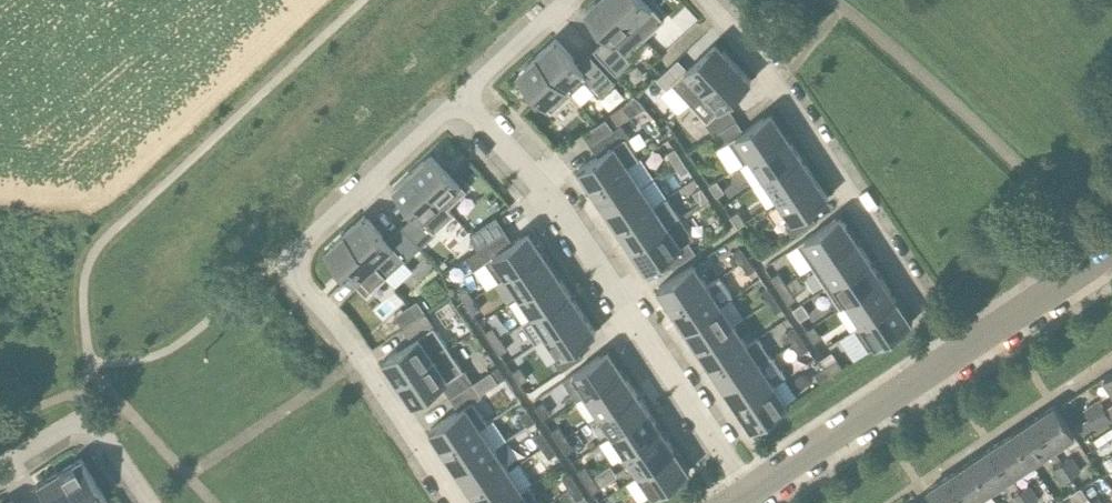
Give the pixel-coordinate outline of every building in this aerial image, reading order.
[(608,36),(593,50),(616,75),(632,60),(627,55),(645,38),(610,0),(598,0),(585,12),(608,36)] [(646,0),(610,0),(645,38),(664,20),(646,0)] [(579,64),(556,39),(539,55),(573,92),(585,82),(598,96),(615,81),(590,54),(579,64)] [(687,70),(672,83),(673,84),(690,102),(734,62),(716,43),(687,70)] [(517,75),(552,112),(573,92),(539,55),(517,75)] [(678,60),(656,79),(666,90),(673,84),(672,83),(687,70),(678,60)] [(726,104),(752,81),(734,62),(690,102),(707,121),(705,122),(712,133),(735,117),(726,104)] [(631,117),(645,106),(635,95),(622,107),(631,117)] [(751,158),(786,135),(771,113),(744,131),(735,117),(712,133),(721,147),(729,142),(743,163),(751,158)] [(583,133),(591,145),(614,129),(606,118),(601,122),(583,133)] [(579,169),(580,170),(592,188),(627,165),(615,146),(614,145),(622,140),(630,134),(623,123),(614,129),(591,145),(598,156),(579,169)] [(751,158),(765,179),(800,155),(786,135),(751,158)] [(668,153),(675,164),(682,159),(675,148),(668,153)] [(466,190),(432,153),(414,170),(448,207),(466,190)] [(800,155),(765,179),(779,200),(814,176),(800,155)] [(682,175),(689,170),(682,159),(675,164),(682,175)] [(606,208),(641,185),(627,165),(592,188),(606,208)] [(394,189),(417,213),(402,227),(421,247),(436,233),(435,232),(454,214),(448,207),(414,170),(394,189)] [(814,176),(779,200),(793,221),(786,226),(793,237),(816,222),(809,210),(828,197),(814,176)] [(724,191),(717,180),(710,185),(717,196),(724,191)] [(641,186),(607,209),(620,229),(655,206),(641,186)] [(701,204),(709,199),(701,188),(694,192),(701,204)] [(655,206),(620,229),(633,249),(668,226),(655,206)] [(738,227),(745,222),(738,211),(730,216),(738,227)] [(387,241),(365,216),(345,234),(386,277),(404,260),(405,261),(421,247),(402,227),(387,241)] [(471,237),(478,249),(507,230),(497,216),(471,233),(473,236),(471,237)] [(840,216),(798,244),(812,266),(855,238),(840,216)] [(668,226),(633,249),(646,269),(666,256),(673,268),(696,253),(688,241),(681,246),(668,226)] [(507,276),(542,252),(528,232),(514,242),(507,230),(478,249),(466,257),(474,270),(485,262),(499,281),(507,276)] [(326,251),(366,295),(386,277),(345,234),(326,251)] [(826,287),(869,259),(855,238),(812,266),(826,287)] [(741,263),(748,258),(741,247),(734,252),(741,263)] [(521,296),(556,272),(542,252),(507,276),(521,296)] [(756,269),(748,258),(741,263),(748,274),(756,269)] [(848,303),(883,280),(869,259),(826,287),(841,308),(849,304),(848,303)] [(694,265),(659,289),(673,309),(708,285),(694,265)] [(534,316),(569,292),(556,272),(521,296),(534,316)] [(771,278),(779,289),(786,284),(779,273),(771,278)] [(883,280),(848,303),(849,304),(862,323),(862,324),(897,301),(897,300),(883,280)] [(796,298),(786,284),(779,289),(789,303),(796,298)] [(686,328),(721,305),(708,285),(673,309),(686,328)] [(459,292),(460,294),(466,303),(474,298),(466,287),(459,292)] [(775,298),(768,287),(760,292),(768,303),(775,298)] [(547,336),(582,312),(569,292),(534,316),(547,336)] [(481,309),(474,298),(466,303),(473,314),(481,309)] [(782,309),(775,298),(768,303),(775,314),(782,309)] [(395,315),(403,328),(427,313),(418,299),(410,305),(395,315)] [(875,347),(899,331),(900,332),(900,331),(913,322),(898,299),(897,300),(897,301),(862,324),(862,323),(854,328),(870,351),(875,347)] [(801,322),(810,315),(802,303),(793,309),(801,322)] [(721,305),(686,328),(699,348),(734,325),(721,305)] [(582,312),(547,336),(561,356),(554,360),(561,371),(583,357),(575,346),(596,332),(582,312)] [(412,341),(384,360),(399,382),(449,348),(434,327),(435,326),(427,313),(403,328),(412,341)] [(734,325),(699,348),(713,368),(748,345),(734,325)] [(814,342),(815,342),(822,337),(815,327),(814,326),(807,331),(814,342)] [(493,327),(486,332),(493,343),(500,338),(493,327)] [(802,338),(795,327),(787,332),(794,342),(802,338)] [(507,349),(500,338),(493,343),(500,354),(507,349)] [(809,348),(802,338),(794,342),(802,353),(809,348)] [(726,388),(761,365),(748,345),(713,368),(726,388)] [(462,369),(449,348),(399,382),(413,403),(442,385),(450,398),(473,382),(464,368),(462,369)] [(608,351),(563,380),(578,401),(586,394),(622,371),(608,351)] [(830,364),(826,367),(830,373),(832,375),(832,374),(842,367),(842,368),(843,367),(838,359),(830,364)] [(761,365),(726,388),(739,407),(739,408),(774,385),(761,365)] [(498,382),(506,377),(498,366),(491,371),(498,382)] [(520,367),(513,373),(521,383),(528,378),(520,367)] [(830,373),(826,367),(815,374),(820,382),(821,382),(830,375),(831,375),(832,375),(830,373)] [(600,415),(635,391),(622,371),(586,394),(600,415)] [(450,398),(458,410),(431,429),(445,451),(480,428),(481,428),(487,423),(473,401),(482,396),(473,382),(450,398)] [(766,420),(790,405),(789,403),(787,404),(774,385),(739,408),(739,407),(737,408),(752,430),(765,421),(766,422),(766,421),(766,420)] [(613,435),(648,411),(635,391),(600,415),(613,435)] [(1111,406),(1111,392),(1099,401),(1106,411),(1111,406)] [(1106,411),(1099,401),(1085,410),(1091,419),(1106,411)] [(536,407),(543,418),(551,414),(543,402),(536,407)] [(1034,419),(1054,451),(1065,443),(1076,436),(1056,405),(1034,419)] [(528,426),(535,421),(528,410),(520,415),(528,426)] [(648,411),(613,435),(627,455),(662,431),(648,411)] [(1091,419),(1096,427),(1099,430),(1111,421),(1106,411),(1091,419)] [(1033,464),(1054,451),(1034,419),(1013,433),(1033,464)] [(552,431),(559,442),(566,437),(559,426),(552,431)] [(459,472),(494,449),(481,428),(480,428),(445,451),(459,472)] [(549,442),(542,431),(535,436),(542,447),(549,442)] [(627,455),(640,475),(675,451),(675,450),(662,431),(627,455)] [(1012,479),(1033,464),(1013,433),(992,448),(1012,479)] [(559,442),(566,453),(574,448),(566,437),(559,442)] [(557,453),(549,442),(542,447),(549,458),(557,453)] [(991,493),(1012,479),(992,448),(970,462),(991,493)] [(494,449),(459,472),(473,493),(508,470),(494,449)] [(652,496),(676,480),(677,481),(677,480),(690,471),(676,449),(675,450),(675,451),(640,475),(653,494),(651,495),(652,496)] [(1063,464),(1072,478),(1082,471),(1073,457),(1063,464)] [(58,472),(77,502),(108,502),(81,458),(58,472)] [(991,493),(970,462),(949,476),(967,502),(975,502),(991,493)] [(1072,478),(1063,464),(1054,470),(1063,484),(1072,478)] [(586,466),(578,471),(586,482),(593,477),(586,466)] [(473,493),(480,502),(502,502),(521,490),(508,470),(473,493)] [(36,485),(47,502),(77,502),(58,472),(36,485)] [(578,485),(570,473),(563,478),(570,490),(578,485)] [(949,476),(928,490),(936,502),(967,502),(949,476)] [(600,488),(593,477),(586,482),(593,493),(600,488)] [(529,485),(521,490),(502,502),(541,502),(529,485)] [(585,495),(578,485),(570,490),(577,500),(585,495)] [(1040,500),(1030,485),(1021,491),(1029,502),(1035,502),(1040,500)] [(1021,491),(1011,497),(1015,502),(1029,502),(1021,491)]
